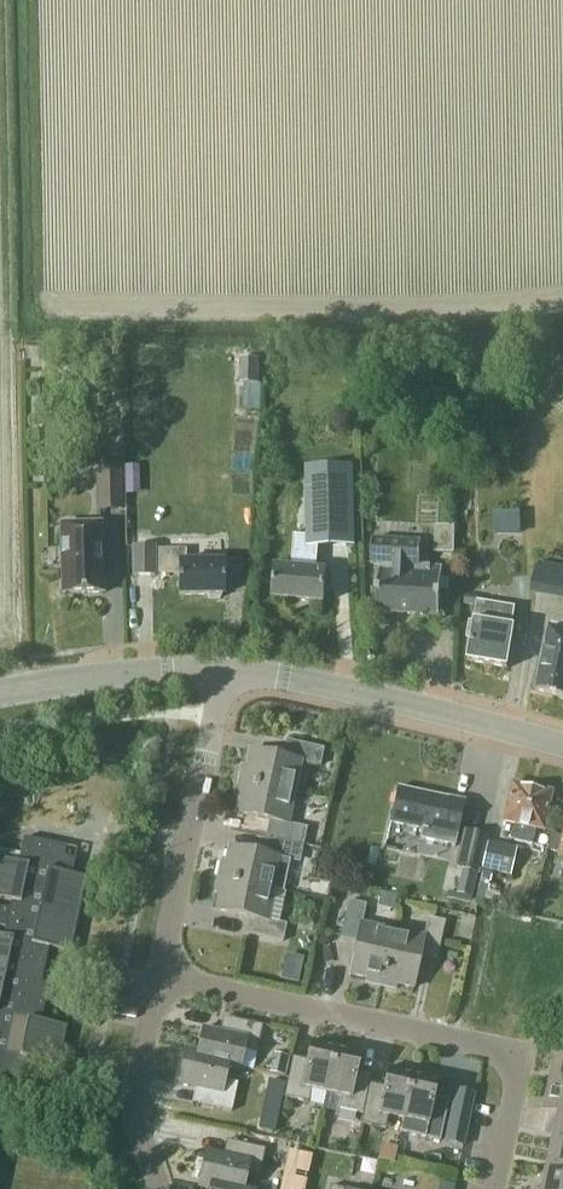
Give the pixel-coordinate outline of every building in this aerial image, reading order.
[(95,471),(96,511),(121,511),(120,471),(95,471)] [(360,538),(361,509),(333,508),(332,537),(360,538)] [(63,595),(102,594),(101,523),(62,524),(63,595)] [(434,527),(434,554),(454,554),(454,527),(452,527),(438,527),(434,527)] [(320,538),(306,536),(295,536),(292,567),(277,566),(274,599),(325,603),(328,571),(317,570),(320,538)] [(449,580),(442,580),(442,566),(426,565),(428,545),(421,545),(421,543),(373,540),(372,565),(380,565),(378,612),(440,616),(441,590),(449,591),(449,580)] [(134,575),(155,575),(155,564),(179,564),(179,595),(223,595),(223,563),(193,563),(193,552),(186,552),(186,549),(155,549),(155,546),(133,546),(134,575)] [(544,563),(541,594),(562,596),(562,565),(544,563)] [(479,597),(466,595),(464,604),(478,606),(479,597)] [(509,667),(516,626),(512,625),(515,606),(481,600),(477,623),(472,622),(469,638),(474,639),(470,661),(509,667)] [(562,622),(560,629),(550,627),(537,691),(562,696),(562,622)] [(244,751),(238,781),(294,793),(300,762),(320,766),(324,749),(285,741),(281,759),(244,751)] [(287,824),(294,793),(238,781),(231,813),(268,821),(265,838),(294,844),(303,846),(307,828),(287,824)] [(504,822),(512,824),(509,839),(532,844),(535,828),(545,830),(552,792),(512,784),(504,822)] [(457,838),(465,802),(397,787),(389,823),(457,838)] [(455,864),(480,869),(487,835),(462,830),(455,864)] [(562,837),(550,834),(546,851),(559,854),(559,855),(562,856),(562,837)] [(9,910),(0,908),(0,928),(4,929),(3,936),(0,935),(0,1075),(27,1081),(32,1060),(58,1065),(66,1026),(40,1021),(48,983),(41,982),(48,947),(71,952),(88,877),(71,874),(77,849),(24,837),(19,863),(0,859),(0,898),(11,901),(9,910)] [(224,847),(217,878),(273,889),(279,859),(290,861),(294,844),(265,838),(261,855),(224,847)] [(480,869),(509,877),(516,849),(487,842),(480,869)] [(472,895),(477,870),(462,867),(457,892),(472,895)] [(488,891),(491,876),(481,873),(477,888),(488,891)] [(272,890),(273,889),(217,878),(211,909),(247,917),(244,934),(281,942),(285,924),(279,923),(286,893),(272,890)] [(394,910),(397,895),(381,892),(379,907),(394,910)] [(349,979),(380,985),(392,931),(361,924),(365,905),(348,901),(340,939),(357,943),(349,979)] [(392,931),(380,985),(413,992),(421,956),(437,959),(445,922),(426,918),(423,937),(392,931)] [(308,982),(311,956),(293,954),(290,980),(308,982)] [(201,1029),(196,1052),(195,1059),(229,1066),(240,1069),(244,1052),(255,1055),(261,1027),(228,1020),(225,1034),(201,1029)] [(292,1057),(283,1099),(308,1104),(310,1090),(325,1093),(335,1048),(309,1043),(306,1060),(292,1057)] [(360,1054),(335,1048),(325,1093),(340,1097),(337,1110),(362,1116),(367,1093),(370,1076),(356,1073),(360,1054)] [(225,1082),(229,1066),(195,1059),(196,1052),(185,1050),(177,1086),(201,1091),(197,1105),(231,1113),(237,1085),(225,1082)] [(548,1083),(562,1086),(562,1054),(555,1052),(548,1083)] [(274,1054),(270,1072),(284,1076),(288,1057),(274,1054)] [(367,1093),(362,1116),(360,1126),(385,1132),(388,1118),(402,1121),(412,1075),(386,1070),(381,1096),(367,1093)] [(402,1121),(399,1134),(439,1143),(446,1110),(431,1107),(437,1081),(412,1075),(402,1121)] [(548,1083),(542,1112),(557,1115),(562,1116),(562,1086),(548,1083)] [(455,1093),(448,1127),(465,1131),(472,1096),(455,1093)] [(551,1142),(562,1145),(562,1116),(557,1115),(551,1142)] [(239,1188),(244,1188),(247,1176),(259,1179),(265,1150),(231,1142),(228,1157),(205,1152),(197,1187),(207,1188),(209,1188),(211,1182),(239,1188)] [(551,1142),(545,1171),(562,1175),(562,1145),(551,1142)] [(545,1171),(541,1188),(562,1188),(562,1175),(545,1171)]
